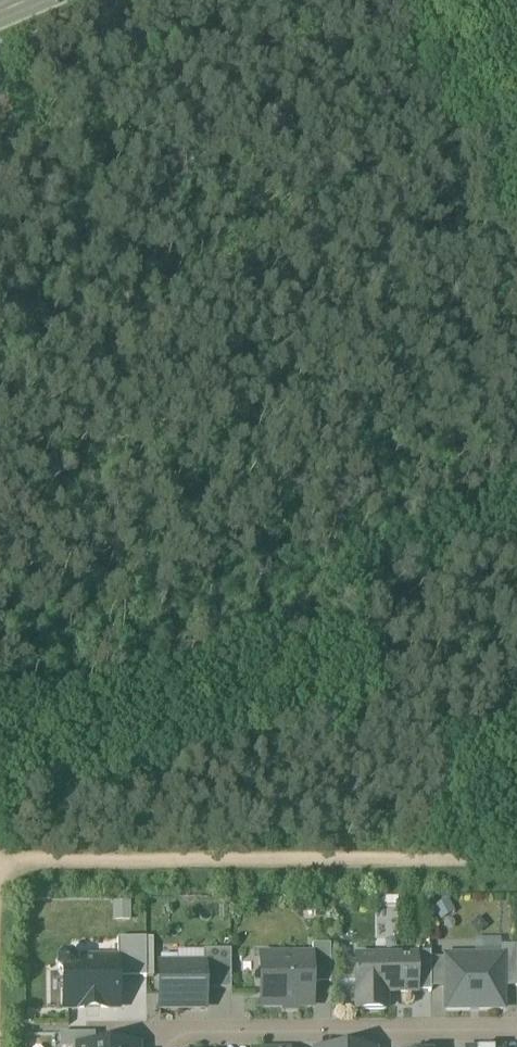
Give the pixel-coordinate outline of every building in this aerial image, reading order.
[(448,900),(433,908),(440,921),(455,913),(448,900)] [(130,902),(112,903),(112,923),(131,922),(130,902)] [(118,961),(118,979),(146,979),(146,939),(118,940),(118,961)] [(475,958),(501,957),(501,949),(501,939),(474,940),(475,958)] [(312,957),(312,984),(330,984),(330,945),(312,945),(312,957)] [(501,949),(501,957),(502,957),(502,987),(516,987),(516,948),(501,949)] [(204,967),(205,991),(231,991),(230,951),(203,952),(203,967),(204,967)] [(177,952),(177,967),(203,967),(203,952),(177,952)] [(415,958),(415,993),(430,993),(430,987),(430,961),(430,954),(414,954),(414,958),(415,958)] [(64,974),(64,1009),(83,1009),(83,1005),(101,1004),(101,1009),(119,1009),(118,979),(118,961),(76,961),(72,957),(64,956),(59,961),(59,969),(64,974)] [(312,984),(312,957),(279,957),(279,965),(260,965),(260,1007),(312,1007),(312,984)] [(446,958),(446,961),(446,987),(446,1010),(503,1009),(502,987),(502,957),(501,957),(475,958),(446,958)] [(415,993),(415,958),(414,958),(356,958),(357,1010),(386,1010),(385,993),(415,993)] [(430,987),(446,987),(446,961),(430,961),(430,987)] [(159,967),(159,1009),(205,1008),(205,991),(204,967),(203,967),(177,967),(159,967)] [(94,1035),(60,1036),(60,1046),(95,1046),(94,1035)]
